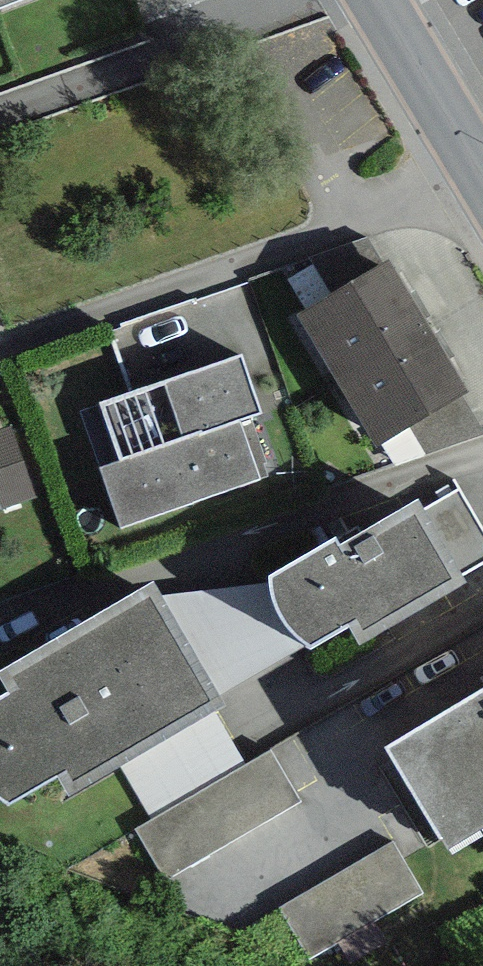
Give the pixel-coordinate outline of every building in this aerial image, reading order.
[(368,239),(309,260),(336,301),(387,271),(368,239)] [(298,324),(336,388),(429,333),(391,269),(387,271),(336,301),(298,324)] [(469,402),(429,333),(336,388),(376,457),(412,435),(466,404),(469,402)] [(241,361),(99,410),(119,468),(100,475),(121,536),(259,488),(239,430),(262,422),(241,361)] [(466,404),(412,435),(426,458),(482,438),(482,434),(466,404)] [(0,433),(0,505),(3,513),(36,502),(11,429),(0,433)] [(468,600),(457,582),(482,566),(482,533),(459,493),(341,564),(333,548),(265,590),(270,602),(272,610),(274,620),(277,630),(282,639),(286,646),(293,653),(295,655),(298,657),(304,662),(311,665),(348,645),(360,665),(468,600)] [(264,586),(155,601),(213,703),(295,655),(293,653),(286,646),(282,639),(277,630),(274,620),(272,610),(270,602),(265,590),(264,586)] [(0,683),(0,692),(7,705),(0,709),(0,814),(8,818),(57,792),(68,809),(125,777),(220,724),(224,722),(213,703),(155,601),(152,597),(0,683)] [(385,767),(449,868),(482,850),(482,708),(385,767)] [(247,769),(220,724),(125,777),(153,822),(247,769)] [(153,822),(135,832),(165,885),(302,808),(272,755),(247,769),(153,822)] [(424,895),(393,842),(279,908),(310,961),(424,895)]
